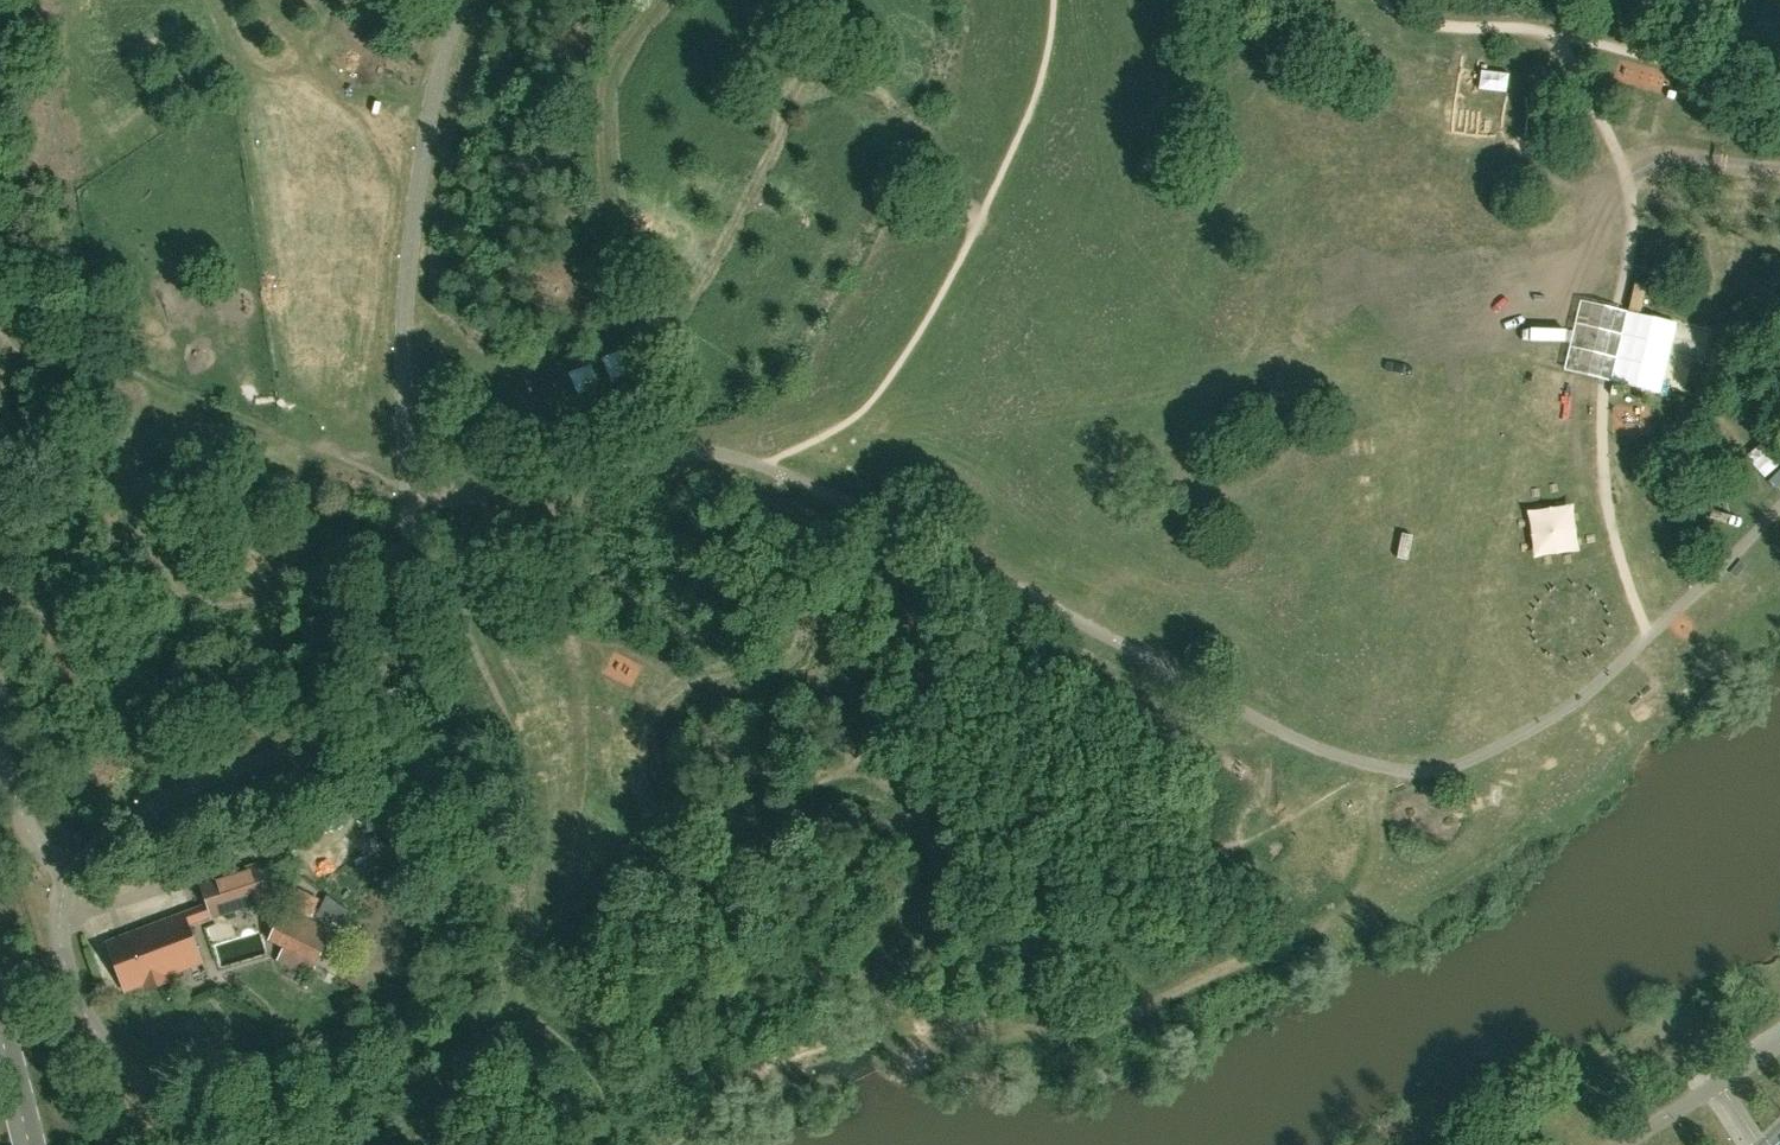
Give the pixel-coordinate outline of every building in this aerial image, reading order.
[(1629,320),(1669,324),(1677,251),(1637,247),(1629,320)] [(210,919),(267,901),(255,863),(198,881),(210,919)] [(319,900),(306,894),(296,913),(310,919),(319,900)] [(106,942),(123,991),(146,983),(148,989),(167,982),(165,975),(202,962),(188,924),(209,917),(206,906),(106,942)] [(331,932),(297,915),(276,961),(310,976),(331,932)]
